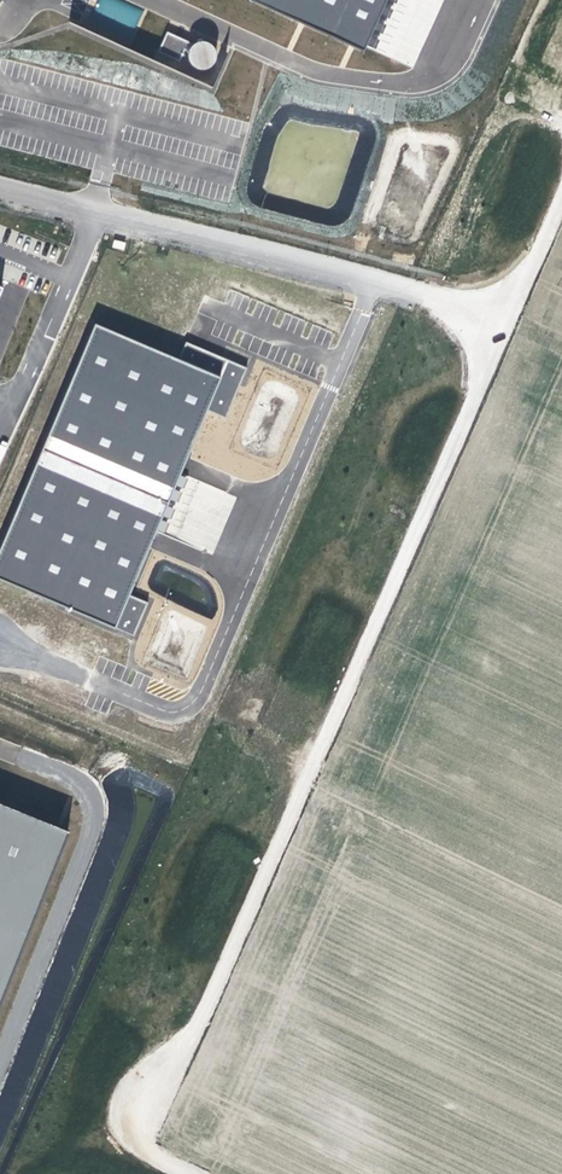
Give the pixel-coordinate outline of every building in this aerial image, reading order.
[(299,20),(305,22),(349,43),(362,48),(367,51),(368,49),(390,0),(255,0),(299,20)] [(187,41),(167,31),(158,51),(178,60),(187,41)] [(189,54),(189,59),(191,63),(194,66),(198,68),(202,69),(207,68),(210,66),(213,63),(215,59),(216,55),(215,51),(212,47),(209,44),(205,42),(201,42),(196,43),(193,46),(190,50),(189,54)] [(0,548),(0,577),(57,601),(112,624),(126,593),(153,530),(165,500),(177,473),(186,451),(205,407),(218,376),(178,359),(174,357),(95,324),(0,548)] [(186,342),(178,359),(218,376),(205,407),(224,416),(238,385),(245,368),(221,358),(186,342)] [(145,601),(126,593),(112,624),(132,632),(145,601)] [(76,824),(0,795),(0,1019),(76,824)]
